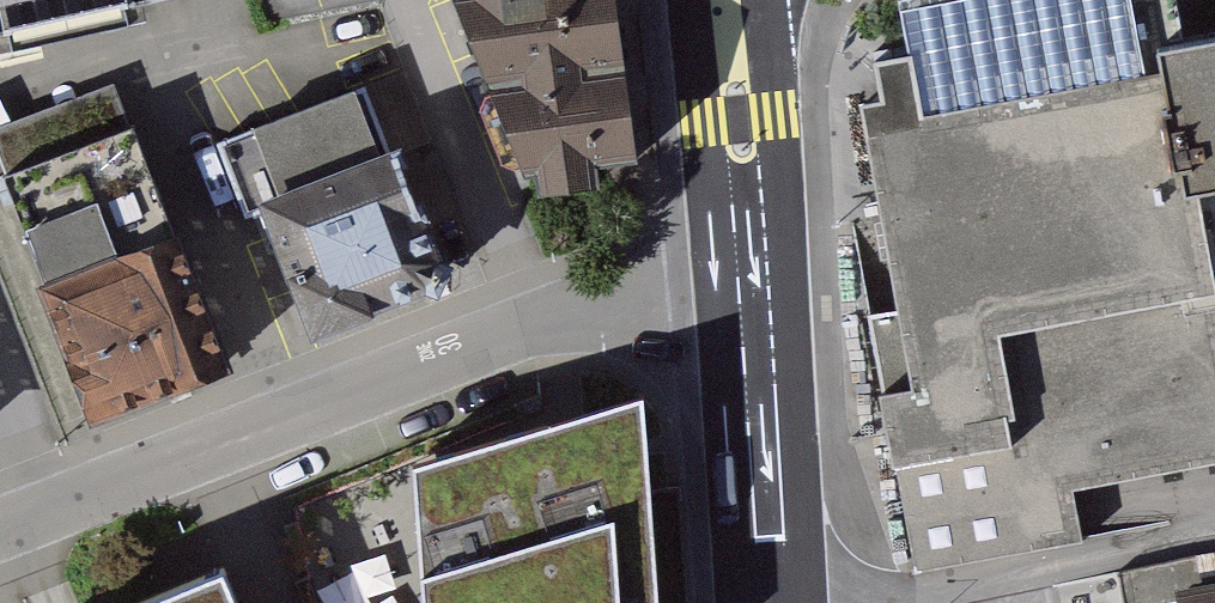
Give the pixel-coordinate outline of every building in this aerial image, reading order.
[(174,9),(172,0),(0,0),(0,45),(174,9)] [(516,200),(582,196),(579,174),(632,166),(605,0),(433,0),(516,200)] [(867,9),(886,110),(852,116),(886,304),(858,309),(906,573),(1085,541),(1075,487),(1214,462),(1214,287),(1213,277),(1176,75),(1162,0),(914,0),(867,9)] [(1176,75),(1213,277),(1214,277),(1214,67),(1176,75)] [(0,130),(0,183),(89,428),(225,379),(120,87),(0,130)] [(366,87),(223,141),(249,215),(268,209),(317,330),(436,282),(448,258),(398,126),(382,128),(366,87)] [(658,382),(404,467),(417,602),(674,602),(658,382)] [(1174,571),(1180,602),(1214,602),(1214,564),(1174,571)] [(139,602),(239,602),(225,567),(139,602)]
